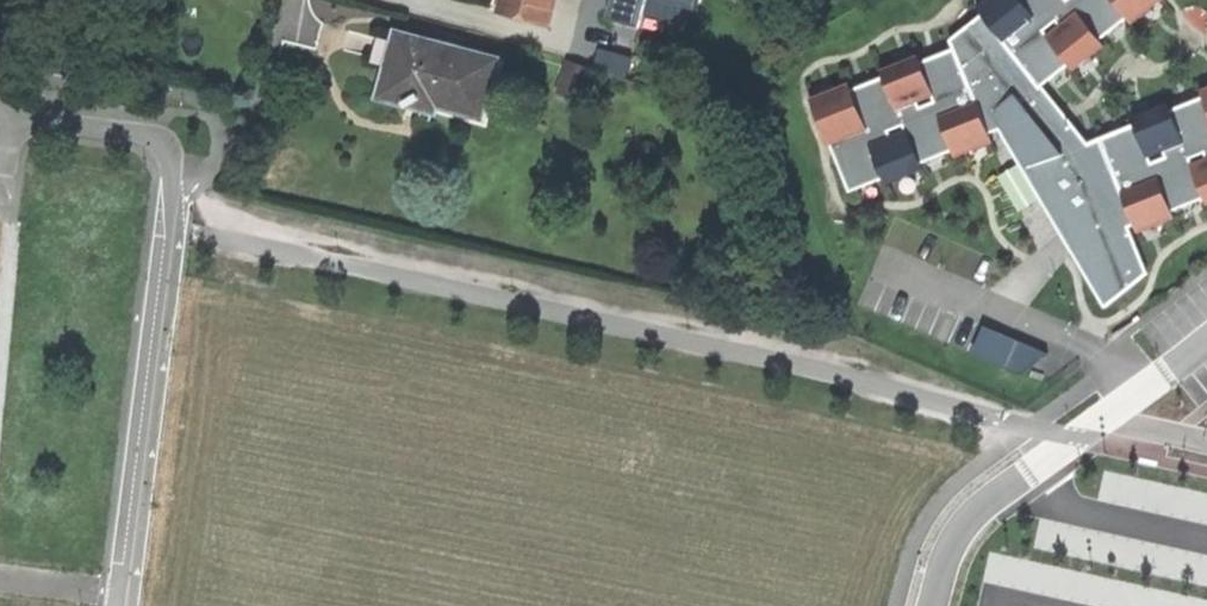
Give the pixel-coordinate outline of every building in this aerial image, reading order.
[(501,16),(506,0),(495,0),(491,13),(501,16)] [(550,29),(558,0),(506,0),(501,16),(550,29)] [(608,20),(641,29),(643,21),(649,0),(613,0),(608,20)] [(689,9),(698,12),(702,0),(655,0),(689,9)] [(810,100),(829,147),(832,146),(850,192),(882,179),(885,186),(924,171),(920,163),(951,151),(954,159),(994,143),(990,134),(999,130),(1060,233),(1071,225),(1074,233),(1105,308),(1148,274),(1128,229),(1135,225),(1138,233),(1175,218),(1172,211),(1203,198),(1206,206),(1206,87),(1199,90),(1202,98),(1171,111),(1168,103),(1131,119),(1134,125),(1089,144),(1066,116),(1042,87),(1069,65),(1073,71),(1104,47),(1100,41),(1127,18),(1132,25),(1163,0),(987,0),(976,9),(982,15),(950,40),(954,49),(921,64),(918,55),(880,70),(883,78),(851,91),(848,83),(810,100)] [(408,108),(421,101),(421,97),(423,96),(428,98),(435,100),(434,106),(482,119),(497,62),(397,35),(395,43),(390,63),(380,99),(405,106),(408,108)] [(631,59),(600,50),(594,69),(626,78),(631,59)] [(591,69),(567,61),(556,93),(580,101),(591,69)] [(984,328),(973,354),(1020,373),(1047,354),(984,328)]
